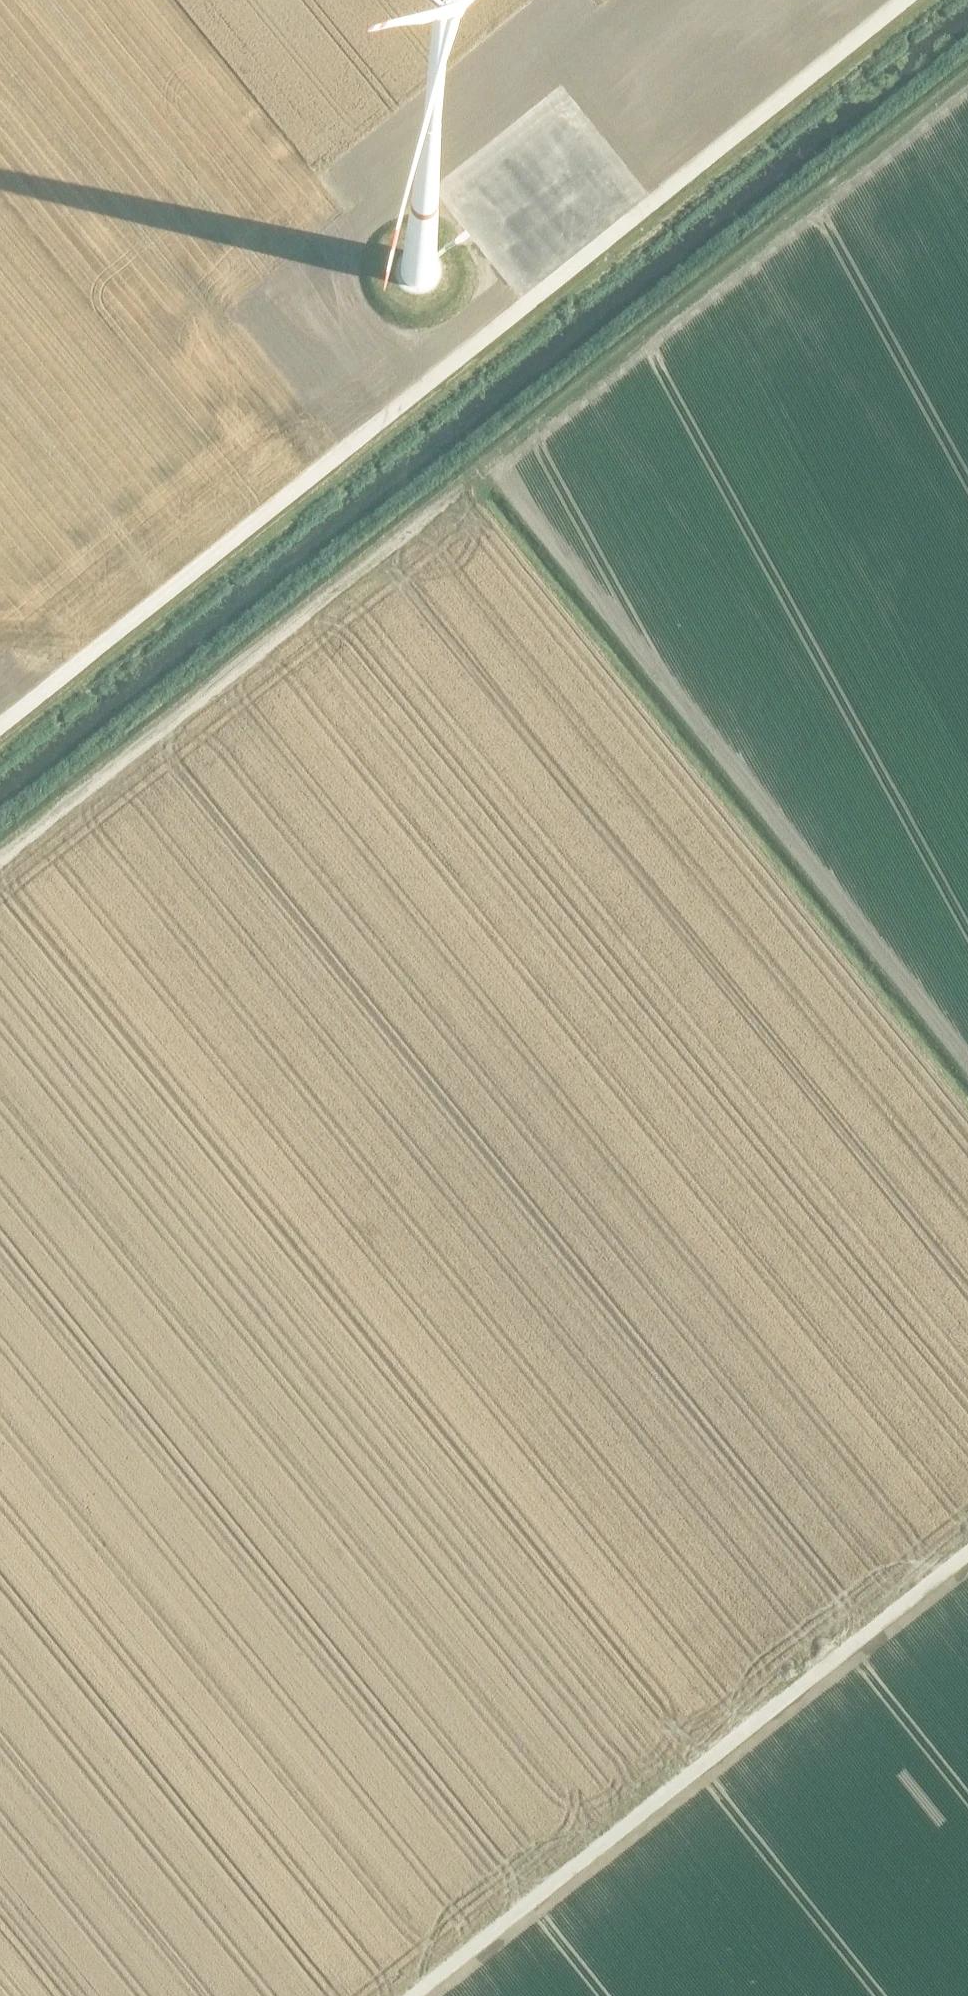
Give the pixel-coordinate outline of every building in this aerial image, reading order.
[(437,275),(437,272),(437,270),(437,267),(436,265),(435,263),(433,261),(432,259),(430,257),(428,256),(426,254),(423,253),(421,253),(418,252),(416,252),(413,253),(411,253),(409,254),(406,256),(404,257),(403,259),(401,261),(400,263),(399,265),(398,267),(397,270),(397,272),(397,275),(398,277),(399,280),(400,282),(401,284),(403,286),(404,288),(406,289),(409,291),(411,291),(413,292),(416,292),(418,292),(421,292),(423,291),(426,291),(428,289),(430,288),(432,286),(433,284),(435,282),(436,280),(436,277),(437,275)]
